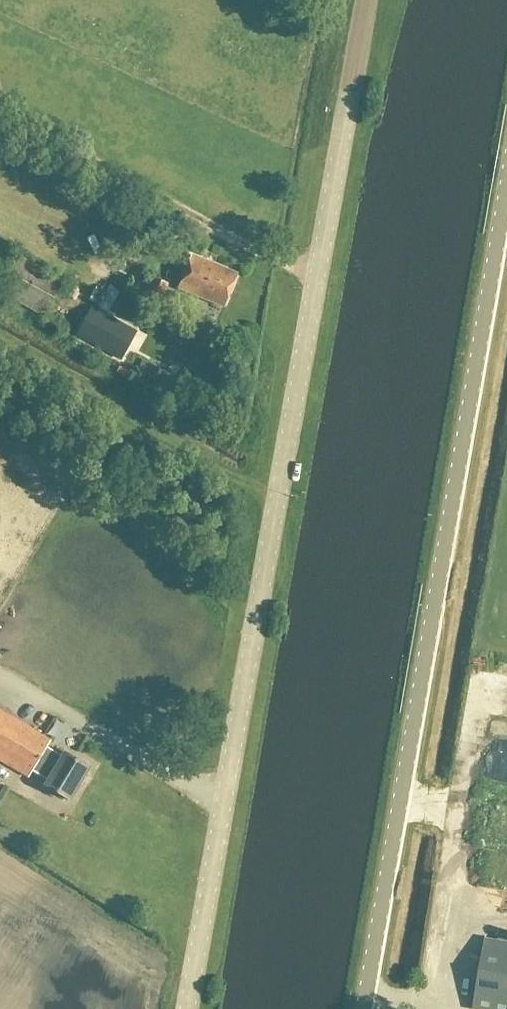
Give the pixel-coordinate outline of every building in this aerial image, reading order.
[(64,281),(11,251),(0,271),(0,293),(44,317),(64,281)] [(235,281),(238,274),(191,255),(188,262),(189,263),(181,281),(178,289),(224,307),(227,300),(227,299),(234,281),(235,281)] [(161,305),(169,284),(153,278),(145,299),(161,305)] [(109,315),(123,292),(115,287),(101,310),(109,315)] [(121,360),(136,331),(93,308),(78,336),(121,360)] [(89,767),(65,753),(62,757),(47,748),(51,741),(0,711),(0,761),(29,778),(32,772),(48,781),(44,787),(69,801),(89,767)] [(486,940),(474,1008),(506,1008),(506,943),(486,940)]
